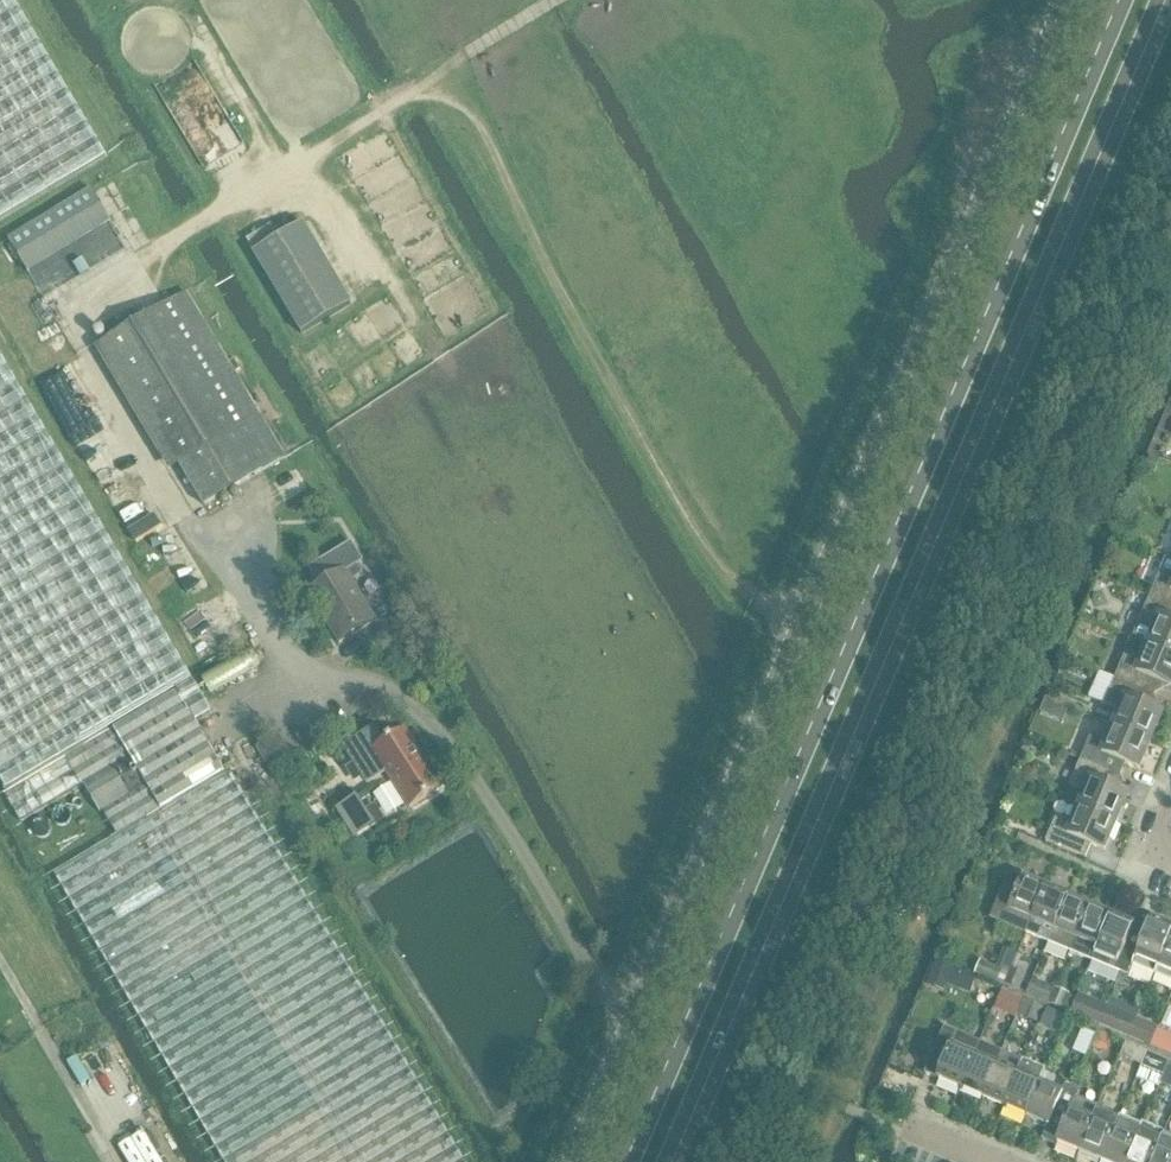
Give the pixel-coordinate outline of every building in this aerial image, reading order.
[(28,272),(111,222),(92,189),(9,239),(28,272)] [(351,306),(303,225),(252,255),(300,336),(351,306)] [(205,506),(283,458),(183,293),(104,341),(205,506)] [(62,370),(42,382),(50,395),(70,383),(62,370)] [(1149,457),(1142,473),(1152,478),(1159,462),(1149,457)] [(154,517),(128,532),(135,544),(161,528),(154,517)] [(338,642),(375,621),(345,570),(362,561),(350,542),(309,568),(319,584),(308,590),(338,642)] [(1148,599),(1170,608),(1170,561),(1165,558),(1159,573),(1148,599)] [(1131,641),(1146,647),(1170,657),(1170,608),(1148,599),(1137,625),(1131,641)] [(212,605),(181,622),(193,643),(224,625),(212,605)] [(1113,680),(1153,696),(1158,685),(1170,690),(1170,657),(1146,647),(1140,661),(1124,654),(1113,680)] [(1071,652),(1069,659),(1078,662),(1080,656),(1071,652)] [(1113,680),(1103,705),(1118,712),(1112,727),(1151,743),(1162,715),(1148,709),(1153,696),(1113,680)] [(129,758),(83,786),(99,814),(146,786),(160,811),(224,773),(218,763),(193,723),(176,694),(113,732),(129,758)] [(357,738),(344,746),(366,781),(369,785),(389,772),(411,808),(441,789),(439,786),(405,733),(386,745),(374,727),(367,732),(357,738)] [(1090,735),(1079,761),(1120,778),(1126,766),(1139,771),(1151,743),(1112,727),(1106,742),(1090,735)] [(1079,761),(1068,787),(1083,793),(1077,808),(1115,825),(1127,796),(1115,791),(1120,778),(1079,761)] [(355,797),(338,808),(358,838),(374,828),(355,797)] [(1056,817),(1045,843),(1085,859),(1091,847),(1103,853),(1115,825),(1077,808),(1071,824),(1056,817)] [(1008,877),(990,919),(1025,934),(1045,888),(1023,878),(1021,882),(1008,877)] [(1045,888),(1025,934),(1047,943),(1067,897),(1045,888)] [(1067,897),(1047,943),(1069,953),(1089,907),(1067,897)] [(1089,907),(1069,953),(1091,962),(1111,916),(1089,907)] [(1118,961),(1131,967),(1154,976),(1170,935),(1170,929),(1151,921),(1152,917),(1139,912),(1133,925),(1118,961)] [(1111,916),(1091,962),(1127,977),(1131,967),(1118,961),(1133,925),(1111,916)] [(1154,976),(1170,984),(1170,935),(1154,976)] [(937,963),(927,988),(942,994),(952,969),(937,963)] [(980,963),(974,978),(996,986),(1002,972),(980,963)] [(1022,993),(1029,977),(1014,970),(1007,986),(1022,993)] [(977,998),(983,983),(960,973),(953,988),(977,998)] [(1031,981),(1026,994),(1047,1003),(1052,990),(1031,981)] [(1065,1011),(1072,996),(1056,989),(1050,1005),(1065,1011)] [(1002,992),(994,1012),(1015,1021),(1023,1001),(1002,992)] [(1072,1014),(1098,1026),(1104,1011),(1078,1000),(1072,1014)] [(1024,1001),(1018,1016),(1038,1025),(1044,1010),(1024,1001)] [(1045,1010),(1038,1025),(1060,1034),(1066,1019),(1045,1010)] [(1104,1011),(1098,1026),(1127,1038),(1133,1024),(1104,1011)] [(1133,1024),(1127,1038),(1150,1048),(1156,1034),(1133,1024)] [(942,1028),(922,1077),(959,1093),(979,1044),(942,1028)] [(1109,1055),(1116,1039),(1100,1032),(1093,1049),(1109,1055)] [(1150,1048),(1170,1057),(1170,1040),(1156,1034),(1150,1048)] [(979,1044),(959,1093),(980,1101),(1000,1052),(979,1044)] [(1126,1045),(1120,1059),(1140,1067),(1141,1066),(1146,1054),(1126,1045)] [(1000,1052),(980,1101),(985,1104),(1002,1111),(1023,1062),(1000,1052)] [(1140,1067),(1140,1068),(1163,1078),(1163,1077),(1169,1064),(1146,1054),(1141,1066),(1140,1067)] [(1023,1062),(1002,1111),(1024,1120),(1038,1086),(1045,1071),(1023,1062)] [(1038,1086),(1024,1120),(1046,1129),(1041,1142),(1040,1143),(1055,1149),(1056,1145),(1057,1142),(1069,1111),(1070,1112),(1072,1108),(1058,1102),(1061,1096),(1061,1095),(1038,1086)] [(1061,1094),(1075,1100),(1078,1092),(1064,1086),(1061,1094)] [(1057,1142),(1056,1145),(1078,1154),(1083,1142),(1097,1110),(1075,1101),(1075,1100),(1061,1094),(1061,1095),(1061,1096),(1058,1102),(1072,1108),(1070,1112),(1069,1111),(1057,1142)] [(1078,1154),(1097,1161),(1101,1161),(1110,1142),(1114,1130),(1117,1123),(1119,1119),(1097,1110),(1083,1142),(1078,1154)] [(1101,1161),(1126,1161),(1138,1132),(1117,1123),(1114,1130),(1110,1142),(1101,1161)] [(145,1131),(118,1147),(127,1161),(164,1161),(145,1131)] [(1126,1161),(1151,1161),(1157,1148),(1160,1142),(1160,1141),(1138,1132),(1126,1161)] [(1151,1161),(1170,1161),(1170,1140),(1162,1136),(1160,1141),(1160,1142),(1157,1148),(1151,1161)]
